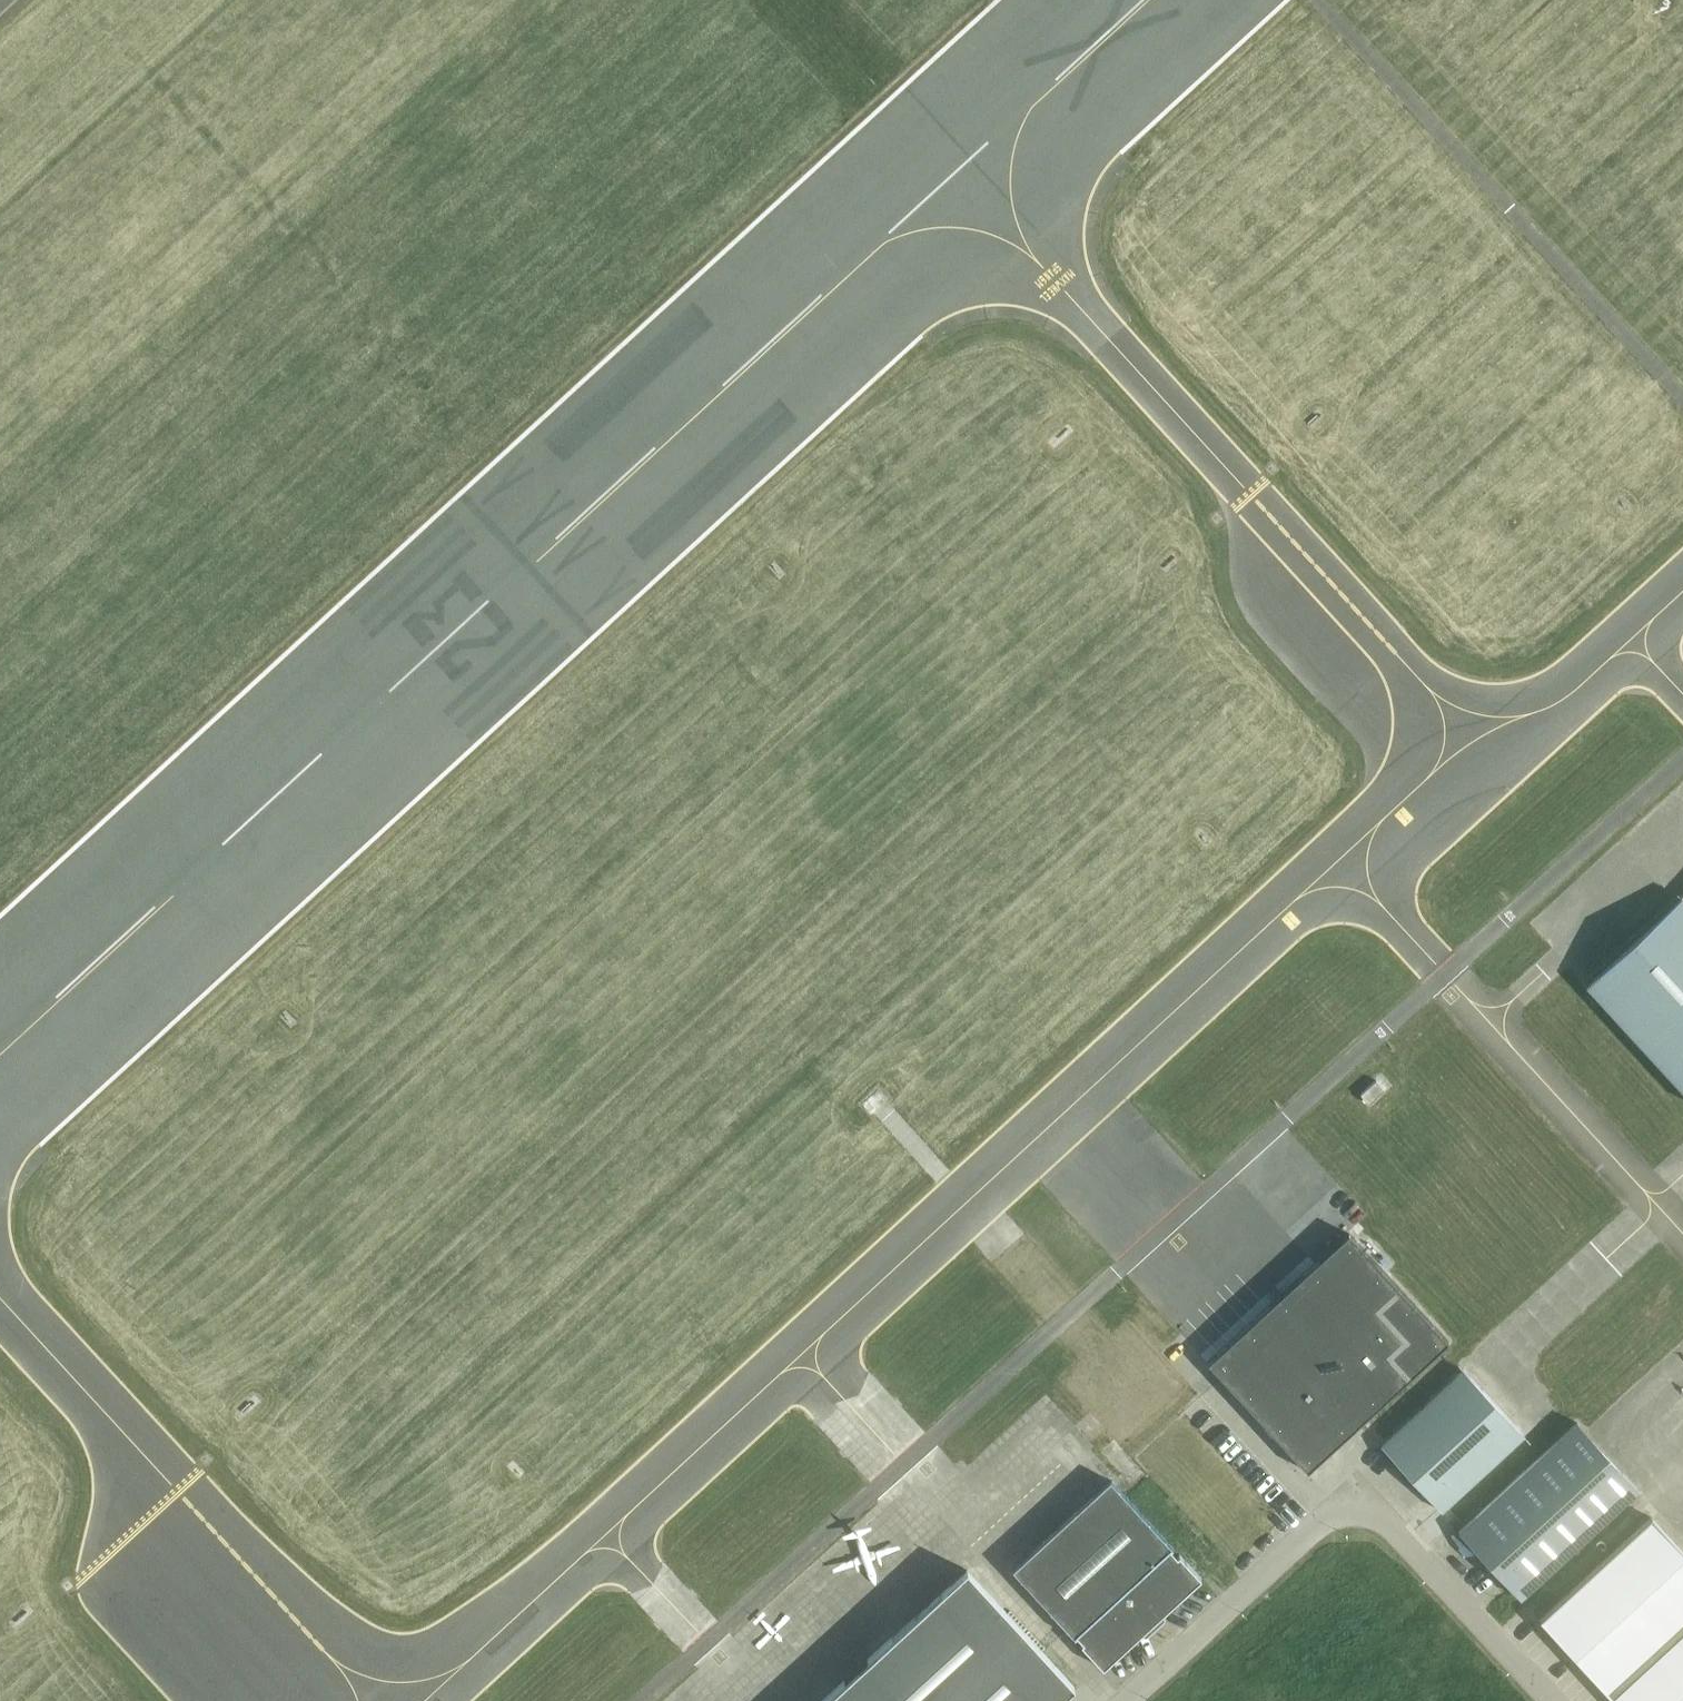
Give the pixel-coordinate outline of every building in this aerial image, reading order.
[(1682,896),(1585,985),(1682,1091),(1682,897),(1682,896)] [(1348,1232),(1207,1361),(1208,1363),(1216,1371),(1295,1457),(1308,1471),(1351,1431),(1449,1341),(1348,1232)] [(1464,1370),(1382,1445),(1415,1481),(1424,1491),(1442,1510),(1524,1435),(1464,1370)] [(1577,1422),(1459,1531),(1496,1571),(1511,1587),(1521,1598),(1639,1490),(1585,1431),(1577,1422)] [(1081,1644),(1104,1668),(1201,1577),(1178,1553),(1177,1555),(1170,1548),(1172,1546),(1111,1479),(1014,1570),(1075,1637),(1077,1636),(1083,1642),(1081,1644)] [(1653,1518),(1541,1620),(1615,1700),(1682,1700),(1682,1551),(1653,1518)] [(1074,1686),(967,1569),(824,1700),(1058,1700),(1074,1686)] [(663,1700),(683,1700),(674,1691),(663,1700)]
